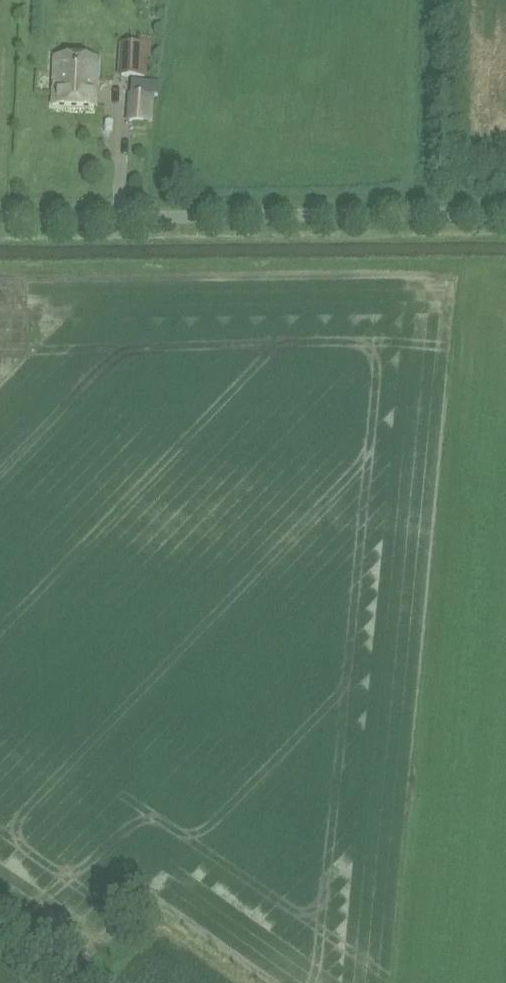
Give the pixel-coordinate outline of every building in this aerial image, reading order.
[(146,78),(148,46),(123,44),(121,76),(146,78)] [(98,59),(55,58),(53,105),(96,107),(98,59)] [(129,121),(150,123),(152,96),(130,95),(129,121)]
